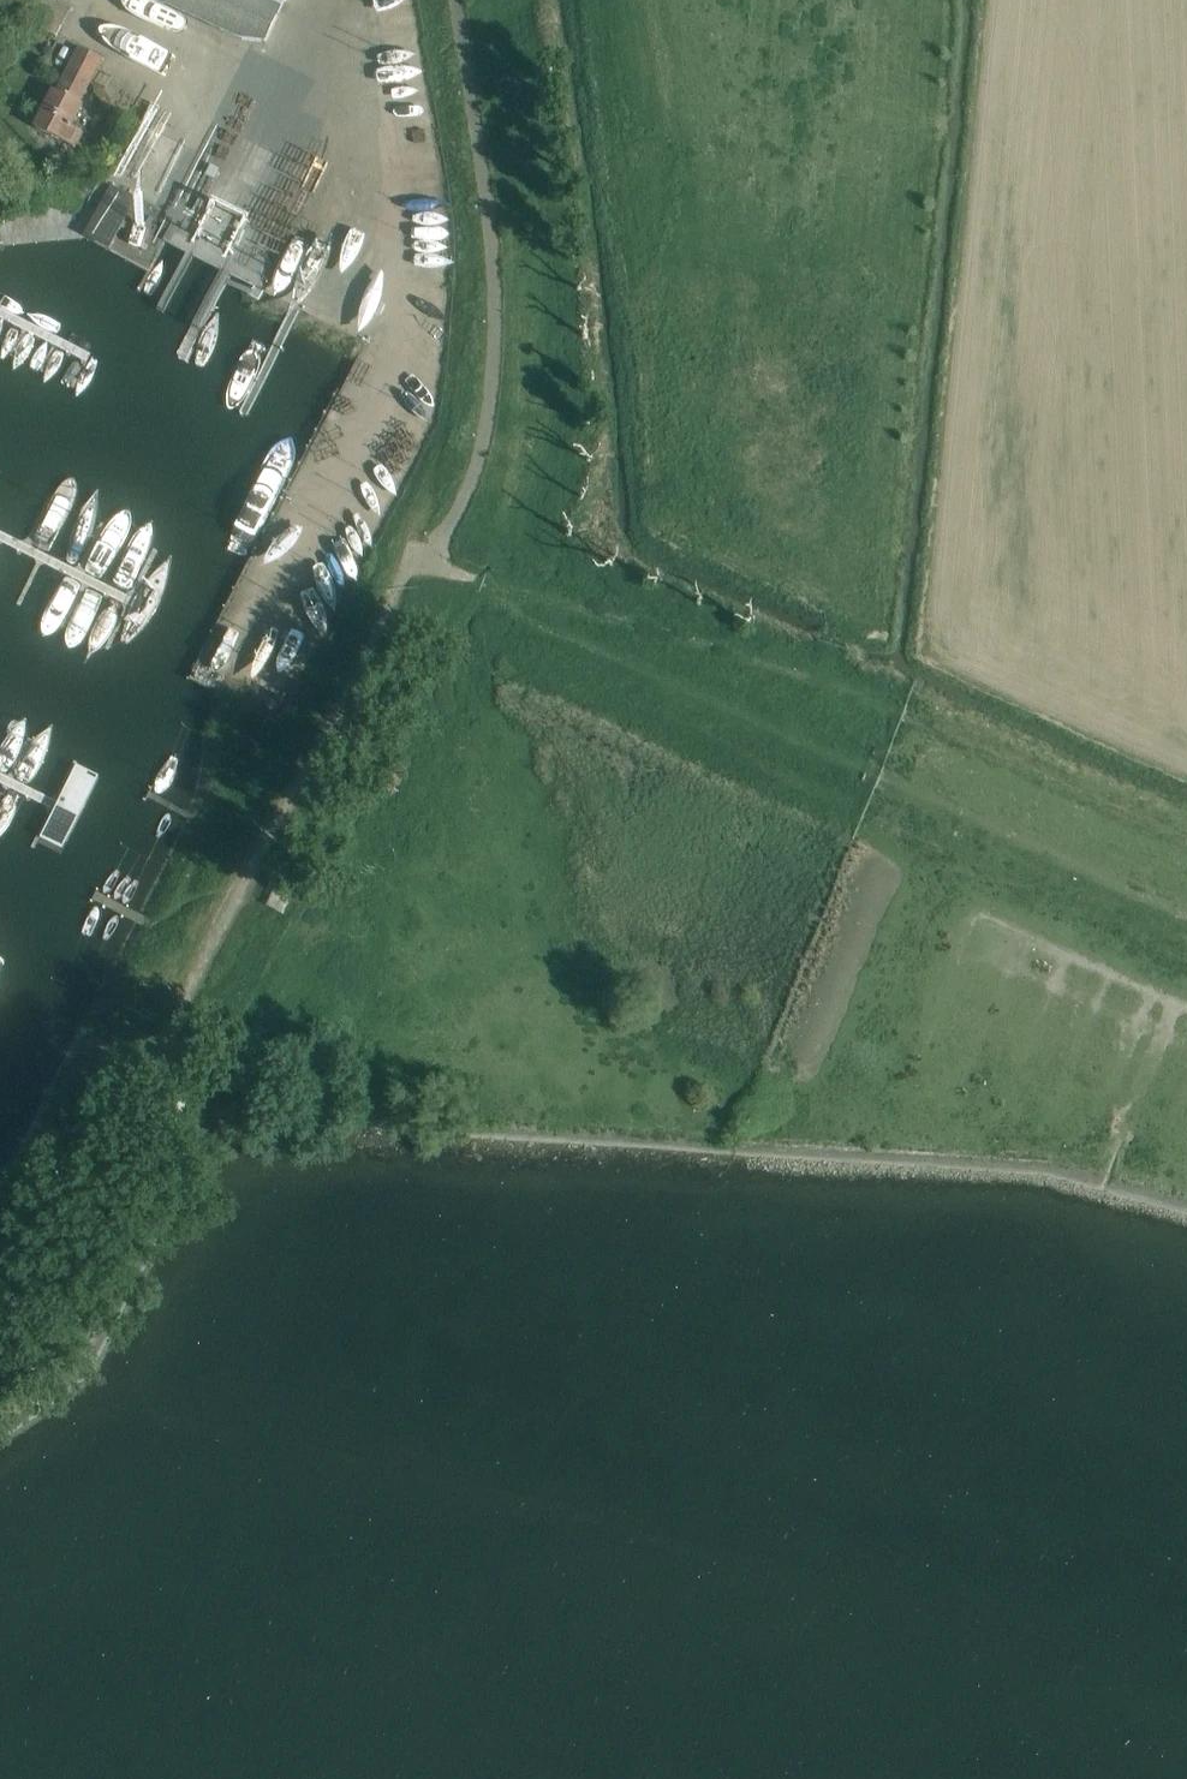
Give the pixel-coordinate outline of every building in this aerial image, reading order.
[(242,41),(264,44),(284,0),(152,0),(242,41)] [(103,58),(78,46),(55,89),(53,89),(34,126),(75,147),(82,132),(71,126),(83,104),(80,102),(103,58)] [(297,884),(274,870),(258,901),(282,913),(297,884)]
